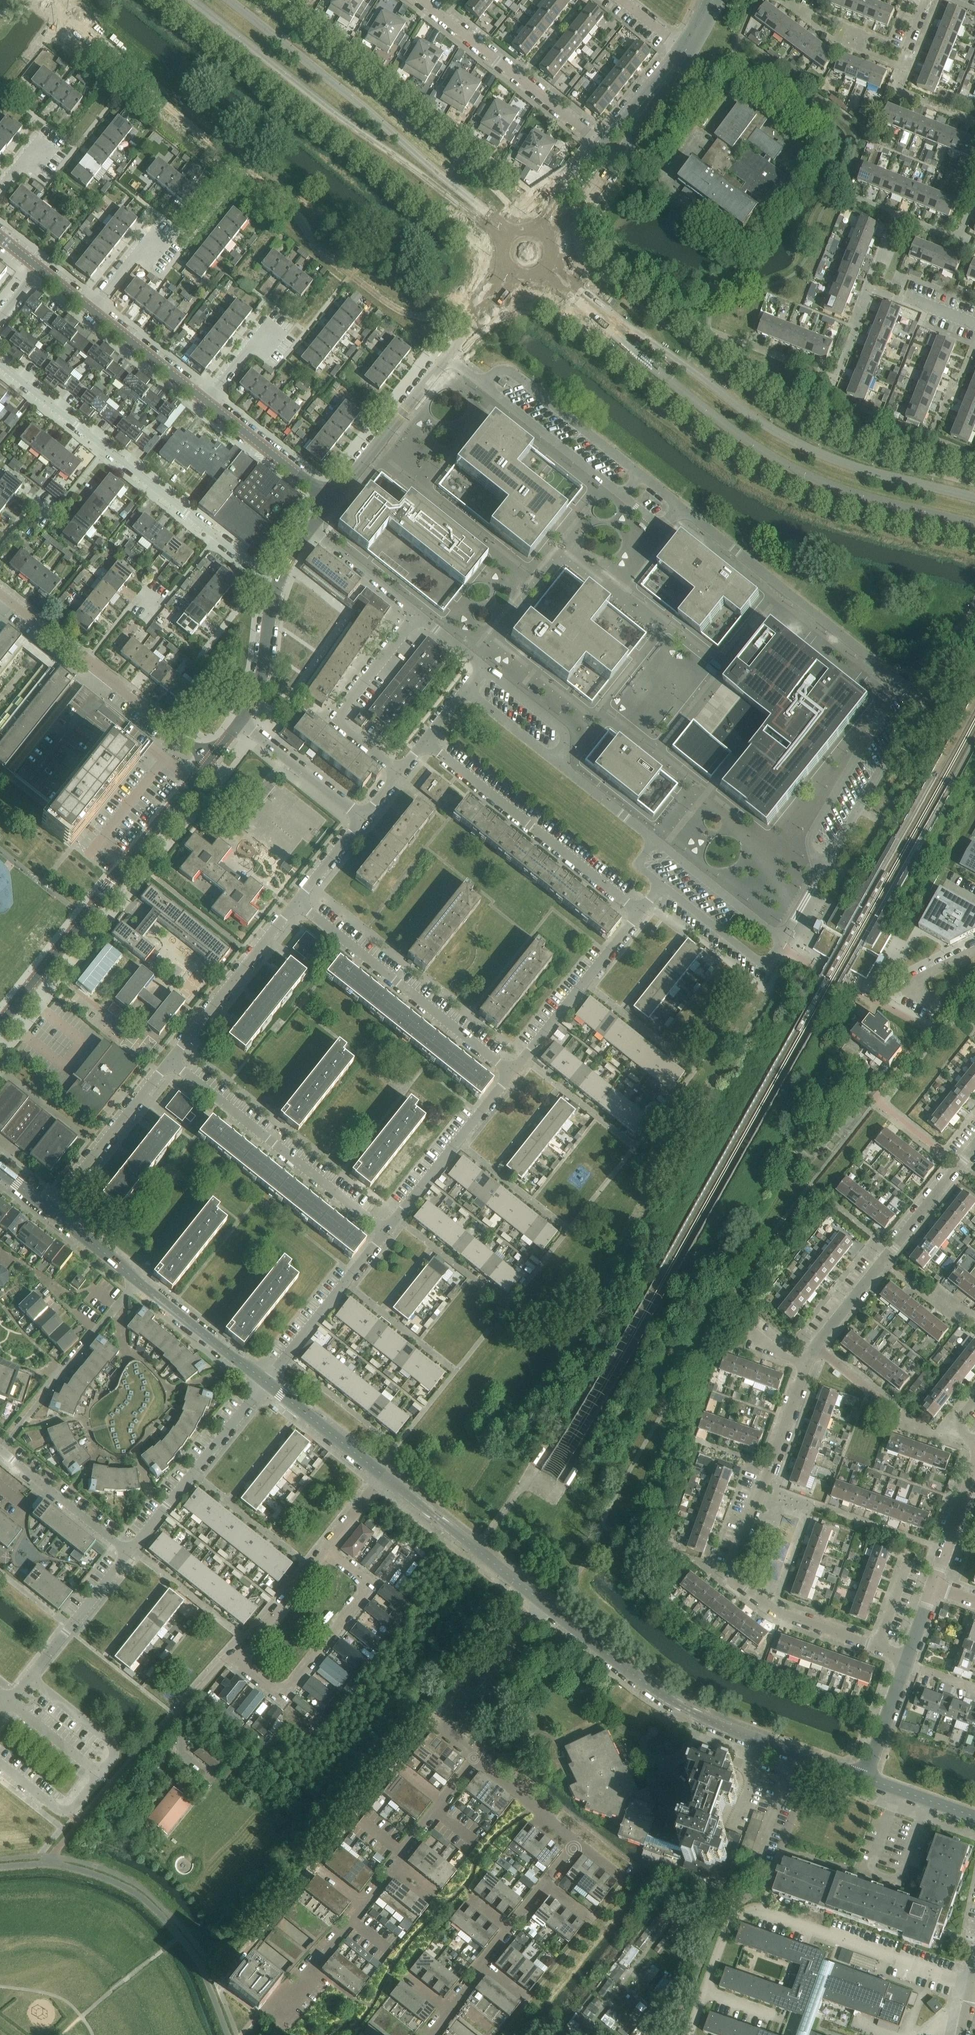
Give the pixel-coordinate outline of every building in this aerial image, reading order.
[(348,2),(345,0),(333,0),(334,1),(328,11),(339,17),(348,2)] [(348,2),(367,14),(370,9),(367,7),(363,4),(365,0),(349,0),(348,2)] [(486,12),(472,0),(464,10),(479,21),(486,12)] [(472,0),(486,12),(493,3),(490,0),(472,0)] [(563,0),(549,0),(547,2),(561,13),(568,5),(563,0)] [(831,6),(842,10),(846,0),(833,0),(831,6)] [(842,10),(853,15),(859,0),(846,0),(842,10)] [(867,0),(859,0),(853,15),(865,19),(872,2),(867,0)] [(367,14),(348,2),(339,17),(350,24),(356,14),(361,17),(359,20),(363,22),(367,14)] [(561,13),(547,2),(540,11),(554,22),(561,13)] [(883,6),(872,2),(865,19),(876,24),(883,6)] [(755,19),(765,27),(777,12),(767,4),(755,19)] [(589,6),(582,15),(596,26),(603,17),(589,6)] [(895,11),(883,6),(876,24),(888,28),(895,11)] [(949,7),(945,19),(962,26),(967,14),(949,7)] [(373,17),(370,22),(386,32),(395,17),(384,10),(378,20),(373,17)] [(554,22),(540,11),(533,20),(547,31),(554,22)] [(786,19),(777,12),(765,27),(775,34),(786,19)] [(582,15),(575,24),(589,35),(596,26),(582,15)] [(406,23),(395,17),(386,32),(402,42),(405,44),(408,38),(400,33),(406,23)] [(796,26),(786,19),(775,34),(785,42),(796,26)] [(945,19),(940,30),(958,37),(962,26),(945,19)] [(547,31),(533,20),(526,29),(540,40),(547,31)] [(365,41),(376,47),(386,32),(370,22),(366,28),(371,31),(365,41)] [(575,24),(567,33),(582,44),(589,35),(575,24)] [(806,34),(796,26),(785,42),(795,49),(806,34)] [(540,40),(526,29),(519,38),(533,49),(540,40)] [(940,30),(936,42),(953,49),(958,37),(940,30)] [(436,31),(432,38),(436,40),(440,34),(436,31)] [(402,42),(386,32),(376,47),(387,54),(393,44),(402,49),(405,44),(401,42),(402,42)] [(567,33),(560,42),(574,53),(582,44),(567,33)] [(816,41),(806,34),(795,49),(805,56),(816,41)] [(533,49),(519,38),(511,47),(525,58),(533,49)] [(410,47),(407,52),(423,62),(433,47),(421,40),(415,50),(410,47)] [(826,48),(816,41),(805,56),(814,63),(826,48)] [(560,42),(553,51),(567,62),(574,53),(560,42)] [(936,42),(931,53),(948,60),(953,49),(936,42)] [(636,43),(629,52),(643,64),(650,54),(636,43)] [(433,47),(423,62),(439,72),(442,66),(438,63),(444,53),(433,47)] [(836,56),(826,48),(814,63),(824,71),(836,56)] [(553,51),(546,60),(560,71),(567,62),(553,51)] [(402,70),(414,77),(423,62),(407,52),(404,58),(409,60),(402,70)] [(643,64),(629,52),(621,61),(636,73),(643,64)] [(931,53),(927,64),(944,71),(948,60),(931,53)] [(834,72),(846,77),(853,60),(841,55),(834,72)] [(560,71),(546,60),(539,69),(553,80),(560,71)] [(864,64),(853,60),(846,77),(857,82),(864,64)] [(636,73),(621,61),(614,70),(628,82),(636,73)] [(423,62),(414,77),(425,84),(431,74),(436,77),(439,72),(423,62)] [(876,69),(864,64),(857,82),(869,86),(876,69)] [(927,64),(922,76),(939,83),(944,71),(927,64)] [(31,83),(41,91),(53,77),(43,69),(31,83)] [(887,73),(876,69),(869,86),(880,91),(887,73)] [(448,77),(445,82),(461,92),(470,76),(459,70),(453,80),(448,77)] [(628,82),(614,70),(607,79),(621,90),(628,82)] [(490,75),(484,85),(490,88),(495,79),(490,75)] [(470,76),(461,92),(477,102),(480,96),(475,93),(481,83),(470,76)] [(935,94),(939,83),(922,76),(917,87),(935,94)] [(53,77),(41,91),(51,99),(63,84),(53,77)] [(621,90),(607,79),(600,88),(614,99),(621,90)] [(440,100),(451,107),(461,92),(445,82),(441,87),(446,90),(440,100)] [(63,84),(51,99),(61,107),(72,92),(63,84)] [(614,99),(600,88),(593,97),(607,108),(614,99)] [(72,92),(61,107),(71,115),(82,100),(72,92)] [(461,92),(451,107),(462,114),(469,104),(473,107),(477,102),(461,92)] [(770,115),(773,110),(774,109),(754,94),(753,95),(756,97),(753,102),(770,115)] [(607,108),(593,97),(586,106),(600,118),(607,108)] [(485,107),(482,112),(498,122),(508,107),(496,100),(490,110),(485,107)] [(755,204),(768,213),(792,181),(768,164),(771,160),(774,162),(784,149),(760,132),(758,130),(766,119),(759,114),(757,117),(740,104),(714,137),(719,140),(708,154),(711,157),(703,168),(693,161),(678,181),(699,196),(699,195),(744,229),(759,210),(742,197),(747,191),(758,200),(755,204)] [(881,123),(893,128),(900,111),(888,106),(881,123)] [(513,123),(519,113),(508,107),(498,122),(514,132),(518,134),(521,128),(513,123)] [(911,115),(900,111),(893,128),(904,133),(911,115)] [(489,137),(498,122),(482,112),(479,117),(484,120),(478,130),(489,137)] [(922,120),(911,115),(904,133),(915,137),(922,120)] [(0,127),(0,128),(14,139),(22,129),(7,117),(0,127)] [(118,118),(110,128),(125,140),(133,130),(118,118)] [(934,124),(922,120),(915,137),(927,142),(934,124)] [(498,122),(489,137),(494,140),(492,144),(498,147),(503,139),(511,144),(515,138),(512,136),(514,132),(498,122)] [(945,129),(934,124),(927,142),(938,146),(945,129)] [(0,128),(0,144),(6,149),(14,139),(0,128)] [(110,128),(102,138),(117,150),(125,140),(110,128)] [(956,133),(945,129),(938,146),(949,151),(956,133)] [(536,152),(545,136),(534,130),(528,140),(519,135),(516,140),(519,142),(536,152)] [(968,138),(956,133),(949,151),(961,155),(968,138)] [(556,143),(545,136),(536,152),(552,162),(555,156),(550,153),(556,143)] [(102,138),(94,148),(109,159),(117,150),(102,138)] [(968,138),(961,155),(972,160),(974,154),(974,141),(968,138)] [(515,160),(526,167),(536,152),(519,142),(516,147),(521,150),(515,160)] [(94,148),(87,157),(102,169),(109,159),(94,148)] [(176,157),(180,153),(174,149),(171,153),(176,157)] [(552,162),(536,152),(526,167),(537,174),(543,164),(548,167),(552,162)] [(106,172),(102,169),(87,157),(79,167),(94,179),(98,182),(106,172)] [(146,175),(156,183),(168,168),(158,160),(146,175)] [(858,182),(869,187),(876,169),(865,165),(858,182)] [(86,189),(94,179),(79,167),(71,177),(86,189)] [(168,168),(156,183),(166,191),(178,176),(168,168)] [(888,174),(876,169),(869,187),(881,191),(888,174)] [(899,178),(888,174),(881,191),(892,196),(899,178)] [(178,176),(166,191),(175,198),(187,184),(178,176)] [(910,183),(899,178),(892,196),(903,200),(910,183)] [(922,187),(910,183),(903,200),(915,205),(922,187)] [(187,184),(175,198),(186,206),(197,192),(187,184)] [(933,192),(922,187),(915,205),(926,209),(933,192)] [(9,203),(19,211),(31,196),(21,188),(9,203)] [(944,196),(933,192),(926,209),(937,214),(944,196)] [(31,196),(19,211),(29,219),(41,204),(31,196)] [(956,201),(944,197),(944,196),(937,214),(949,219),(956,201)] [(41,204),(29,219),(39,226),(51,212),(41,204)] [(122,209),(114,219),(129,231),(137,221),(122,209)] [(233,210),(225,220),(240,231),(248,222),(233,210)] [(51,212),(39,226),(49,234),(60,219),(51,212)] [(60,219),(49,234),(59,242),(70,227),(60,219)] [(129,231),(114,219),(106,229),(121,241),(129,231)] [(861,219),(856,230),(874,237),(878,226),(861,219)] [(225,220),(217,229),(232,241),(240,231),(225,220)] [(121,241),(106,229),(99,239),(114,250),(121,241)] [(217,229),(209,239),(224,251),(232,241),(217,229)] [(874,237),(856,230),(852,242),(869,249),(874,237)] [(114,250),(99,239),(91,248),(106,260),(114,250)] [(209,239),(202,249),(216,261),(224,251),(209,239)] [(291,248),(294,244),(289,240),(286,244),(291,248)] [(909,258),(921,263),(928,245),(916,241),(909,258)] [(869,249),(852,242),(847,253),(865,260),(869,249)] [(939,250),(928,245),(921,263),(932,267),(939,250)] [(106,260),(91,248),(83,258),(98,270),(106,260)] [(202,249),(194,259),(209,271),(216,261),(202,249)] [(950,254),(939,250),(932,267),(943,272),(950,254)] [(261,267),(271,275),(283,260),(273,252),(261,267)] [(865,260),(847,253),(843,264),(860,271),(865,260)] [(962,259),(950,254),(943,272),(955,276),(962,259)] [(98,270),(83,258),(75,268),(90,280),(98,270)] [(201,281),(209,271),(194,259),(186,269),(201,281)] [(283,260),(271,275),(281,282),(292,268),(283,260)] [(974,282),(974,262),(967,279),(974,282)] [(860,271),(843,264),(838,276),(856,283),(860,271)] [(292,268),(281,282),(290,290),(302,275),(292,268)] [(324,276),(328,271),(324,268),(320,273),(324,276)] [(302,275),(290,290),(300,298),(312,283),(302,275)] [(856,283),(838,276),(834,287),(851,294),(856,283)] [(124,295),(134,302),(146,288),(136,280),(124,295)] [(851,294),(834,287),(829,298),(847,305),(851,294)] [(146,288),(134,302),(144,310),(156,295),(146,288)] [(32,314),(42,323),(50,312),(38,302),(43,296),(38,291),(20,313),(28,319),(32,314)] [(356,293),(350,299),(356,304),(362,297),(356,293)] [(156,295),(144,310),(154,318),(166,303),(156,295)] [(847,305),(829,298),(825,310),(842,317),(847,305)] [(237,301),(229,311),(244,323),(252,313),(237,301)] [(348,301),(340,311),(355,323),(363,313),(348,301)] [(166,303),(154,318),(164,326),(175,311),(166,303)] [(884,304),(879,315),(896,322),(901,311),(884,304)] [(175,311),(164,326),(174,334),(185,319),(175,311)] [(229,311),(221,320),(221,321),(236,332),(244,323),(229,311)] [(340,311),(332,321),(347,333),(355,323),(340,311)] [(63,322),(50,312),(42,323),(52,331),(49,335),(56,341),(73,320),(68,315),(63,322)] [(879,315),(875,327),(892,334),(896,322),(879,315)] [(758,333),(769,338),(776,321),(765,316),(758,333)] [(79,324),(73,320),(56,341),(64,347),(67,343),(78,351),(86,341),(73,331),(79,324)] [(221,321),(213,330),(228,342),(236,332),(221,321)] [(332,321),(324,331),(339,343),(347,333),(332,321)] [(788,325),(776,321),(769,338),(781,343),(788,325)] [(799,330),(788,325),(781,343),(792,347),(799,330)] [(8,354),(13,359),(31,337),(23,331),(19,335),(9,327),(1,337),(13,347),(8,354)] [(875,327),(870,338),(887,345),(892,334),(875,327)] [(213,330),(206,340),(221,352),(228,342),(213,330)] [(810,334),(799,330),(792,347),(803,352),(810,334)] [(324,331),(316,341),(331,353),(339,343),(324,331)] [(822,339),(810,334),(803,352),(815,356),(822,339)] [(31,337),(13,359),(19,363),(24,356),(37,366),(45,356),(35,348),(38,343),(31,337)] [(870,338),(865,349),(883,356),(887,345),(870,338)] [(938,338),(933,350),(951,357),(955,345),(938,338)] [(833,344),(822,339),(815,356),(826,361),(833,344)] [(206,340),(198,350),(213,362),(221,352),(206,340)] [(395,340),(388,350),(402,361),(410,351),(395,340)] [(98,351),(86,341),(78,351),(80,353),(88,359),(84,364),(92,370),(109,348),(104,344),(98,351)] [(316,341),(309,350),(324,362),(331,353),(316,341)] [(115,352),(109,348),(92,370),(100,376),(103,371),(114,380),(122,369),(109,359),(115,352)] [(865,349),(861,361),(878,368),(883,356),(865,349)] [(190,360),(205,372),(213,362),(198,350),(190,360)] [(309,350),(301,360),(315,372),(324,362),(309,350)] [(402,361),(388,350),(380,359),(395,371),(402,361)] [(951,357),(933,350),(929,361),(946,368),(951,357)] [(55,364),(45,356),(37,366),(49,376),(44,383),(49,387),(66,365),(59,359),(55,364)] [(395,371),(380,359),(372,369),(387,381),(395,371)] [(861,361),(856,372),(874,379),(878,368),(861,361)] [(946,368),(929,361),(924,373),(942,380),(946,368)] [(74,372),(66,365),(49,387),(54,391),(60,384),(72,394),(81,384),(79,383),(70,376),(74,372)] [(293,378),(299,371),(295,368),(290,375),(293,378)] [(134,379),(122,369),(114,380),(124,388),(120,392),(128,398),(145,377),(140,372),(134,379)] [(387,381),(372,369),(364,379),(379,391),(387,381)] [(74,372),(70,376),(79,383),(83,377),(74,371),(74,372)] [(239,386),(249,394),(261,379),(251,371),(239,386)] [(856,372),(852,383),(869,390),(874,379),(856,372)] [(942,380),(924,373),(920,384),(937,391),(942,380)] [(150,381),(145,377),(128,398),(135,404),(139,400),(149,408),(157,398),(145,388),(150,381)] [(261,379),(249,394),(259,402),(271,387),(261,379)] [(507,384),(501,379),(498,384),(504,388),(507,384)] [(847,395),(865,402),(869,390),(852,383),(847,395)] [(91,392),(81,384),(72,394),(85,404),(79,411),(85,415),(102,394),(94,388),(91,392)] [(937,391),(920,384),(915,395),(933,402),(937,391)] [(271,387),(259,402),(269,410),(280,395),(271,387)] [(965,402),(974,406),(974,393),(969,391),(965,402)] [(109,400),(102,394),(85,415),(90,420),(96,413),(108,423),(116,413),(106,404),(109,400)] [(280,395),(269,410),(278,417),(290,403),(280,395)] [(933,402),(915,395),(911,407),(928,414),(933,402)] [(170,408),(157,398),(149,408),(159,416),(156,421),(164,427),(181,405),(175,401),(170,408)] [(960,414),(974,419),(974,406),(965,402),(960,414)] [(290,403),(278,417),(288,425),(300,411),(290,403)] [(345,403),(337,413),(352,425),(360,415),(345,403)] [(9,405),(6,409),(12,414),(15,410),(9,405)] [(928,414),(911,407),(906,418),(923,425),(928,414)] [(126,421),(116,413),(108,423),(121,433),(115,439),(120,444),(138,422),(130,416),(126,421)] [(352,425),(337,413),(329,423),(344,434),(352,425)] [(132,414),(130,416),(138,422),(140,420),(132,414)] [(956,425),(973,432),(974,427),(974,419),(960,414),(956,425)] [(565,511),(515,471),(532,449),(493,418),(455,466),(505,506),(489,527),(503,539),(528,558),(536,548),(565,511)] [(152,441),(142,433),(145,428),(138,422),(120,444),(126,448),(131,441),(144,451),(147,447),(152,441)] [(344,434),(329,423),(321,432),(336,444),(344,434)] [(968,443),(973,432),(956,425),(951,437),(968,443)] [(42,434),(32,426),(20,441),(30,448),(42,434)] [(218,483),(242,453),(235,447),(229,454),(224,450),(224,449),(217,443),(214,448),(208,444),(209,443),(202,437),(198,442),(193,438),(194,437),(187,431),(183,436),(178,432),(179,431),(178,430),(159,455),(172,465),(175,461),(187,471),(190,467),(202,477),(205,473),(218,483)] [(336,444),(321,432),(314,442),(328,454),(336,444)] [(52,441),(42,434),(30,448),(40,456),(52,441)] [(62,449),(52,441),(40,456),(50,464),(62,449)] [(328,454),(314,442),(306,452),(321,464),(328,454)] [(71,457),(62,449),(50,464),(59,472),(71,457)] [(232,496),(241,485),(257,465),(242,453),(218,483),(198,507),(258,555),(276,531),(232,496)] [(81,465),(71,457),(59,472),(69,480),(81,465)] [(15,467),(11,463),(8,467),(17,474),(20,471),(15,467)] [(259,466),(258,468),(243,487),(241,485),(232,496),(276,531),(277,532),(302,500),(259,466)] [(0,484),(0,485),(14,496),(22,486),(7,474),(0,484)] [(110,476),(102,486),(116,498),(124,488),(110,476)] [(0,485),(0,501),(6,506),(14,496),(0,485)] [(102,486),(94,496),(109,508),(116,498),(102,486)] [(448,528),(409,497),(397,512),(369,490),(338,529),(367,552),(387,527),(463,588),(486,558),(448,528)] [(94,496),(86,506),(101,517),(109,508),(94,496)] [(86,506),(78,515),(93,527),(101,517),(86,506)] [(78,515),(70,525),(85,537),(93,527),(78,515)] [(126,525),(132,530),(142,538),(154,523),(144,515),(140,521),(134,515),(126,525)] [(164,531),(154,523),(142,538),(152,546),(164,531)] [(77,547),(85,537),(70,525),(63,535),(77,547)] [(174,539),(164,531),(152,546),(162,554),(174,539)] [(760,597),(683,535),(676,544),(658,566),(696,596),(679,617),(701,635),(725,605),(742,619),(760,597)] [(100,549),(105,543),(100,539),(95,545),(97,546),(100,549)] [(183,546),(174,539),(162,554),(172,561),(183,546)] [(194,555),(183,546),(172,561),(182,569),(194,555)] [(317,550),(311,557),(305,565),(313,572),(326,556),(319,551),(317,550)] [(21,551),(9,566),(19,574),(31,559),(21,551)] [(326,556),(313,572),(322,579),(334,563),(326,556)] [(31,559),(19,574),(29,582),(41,567),(31,559)] [(118,563),(110,573),(125,584),(133,574),(118,563)] [(334,563),(322,579),(330,586),(343,570),(334,563)] [(41,567),(29,582),(39,590),(51,575),(41,567)] [(223,567),(215,577),(230,589),(238,579),(223,567)] [(343,570),(330,586),(339,592),(351,577),(343,570)] [(125,584),(110,573),(102,582),(117,594),(125,584)] [(51,575),(39,590),(49,598),(61,583),(51,575)] [(230,589),(215,577),(208,587),(222,598),(230,589)] [(351,577),(339,592),(347,599),(360,584),(351,577)] [(117,594),(102,582),(94,592),(109,604),(117,594)] [(222,598),(208,587),(200,596),(215,608),(222,598)] [(626,660),(588,630),(608,605),(586,587),(549,634),(528,616),(510,639),(566,683),(583,662),(608,682),(626,660)] [(364,612),(355,626),(371,637),(391,608),(366,589),(354,604),(364,612)] [(109,604),(94,592),(87,602),(102,614),(109,604)] [(215,608),(200,596),(192,606),(207,618),(215,608)] [(102,614),(87,602),(79,612),(94,623),(102,614)] [(207,618),(192,606),(184,616),(199,628),(207,618)] [(94,623),(79,612),(71,622),(86,634),(94,623)] [(199,628),(184,616),(176,626),(191,638),(199,628)] [(768,826),(869,700),(772,623),(762,635),(724,683),(741,697),(710,736),(692,722),(671,749),(693,766),(710,780),(731,754),(740,761),(719,787),(768,826)] [(28,644),(5,625),(0,631),(0,632),(3,634),(0,637),(0,679),(28,644)] [(355,626),(348,635),(365,646),(371,637),(355,626)] [(348,635),(342,644),(359,655),(365,646),(348,635)] [(428,638),(421,646),(433,656),(439,647),(428,638)] [(120,654),(130,662),(142,648),(132,640),(120,654)] [(339,648),(336,652),(353,664),(359,655),(342,644),(339,648)] [(421,646),(415,654),(438,673),(444,665),(433,656),(421,646)] [(451,657),(439,647),(433,656),(444,665),(451,657)] [(142,648),(130,662),(140,670),(152,655),(142,648)] [(336,652),(330,661),(346,673),(353,664),(336,652)] [(415,654),(408,662),(432,681),(438,673),(415,654)] [(152,655),(140,670),(149,678),(161,663),(152,655)] [(70,687),(75,681),(48,660),(0,720),(0,765),(5,768),(70,687)] [(330,661),(324,670),(340,682),(346,673),(330,661)] [(408,662),(402,670),(425,689),(432,681),(408,662)] [(161,663),(149,678),(159,686),(171,671),(161,663)] [(324,670),(318,679),(334,690),(340,682),(324,670)] [(402,670),(395,678),(419,697),(425,689),(402,670)] [(171,671),(159,686),(169,694),(181,679),(171,671)] [(395,678),(389,686),(412,705),(419,697),(395,678)] [(181,679),(169,694),(179,702),(191,687),(181,679)] [(334,690),(318,679),(311,688),(328,699),(334,690)] [(389,686),(384,693),(382,694),(406,713),(412,705),(389,686)] [(140,755),(143,750),(146,747),(150,742),(83,688),(14,776),(59,812),(48,825),(70,842),(81,829),(140,755)] [(328,699),(311,688),(305,697),(322,709),(328,699)] [(368,712),(392,731),(406,713),(382,694),(368,712)] [(374,773),(313,724),(314,721),(308,716),(303,712),(297,719),(296,718),(285,731),(282,729),(278,735),(299,752),(305,744),(362,789),(371,778),(375,782),(381,775),(376,770),(374,773)] [(361,713),(354,722),(361,728),(369,719),(361,713)] [(660,773),(617,739),(593,769),(636,804),(660,773)] [(434,777),(423,790),(431,798),(431,799),(434,801),(437,798),(445,805),(450,798),(442,792),(446,787),(437,781),(438,780),(434,777)] [(466,800),(453,817),(479,837),(492,821),(466,800)] [(416,802),(396,828),(412,841),(433,815),(416,802)] [(517,841),(492,821),(479,837),(504,858),(517,841)] [(396,828),(376,853),(392,866),(412,841),(396,828)] [(211,849),(194,835),(184,848),(192,855),(179,872),(192,882),(199,874),(224,894),(211,911),(224,921),(230,913),(247,926),(258,913),(249,907),(263,890),(250,879),(246,884),(236,876),(221,864),(231,851),(224,845),(218,840),(211,849)] [(543,861),(517,841),(504,858),(530,878),(543,861)] [(972,843),(961,864),(974,872),(974,845),(972,843)] [(376,853),(364,868),(355,879),(372,892),(392,866),(376,853)] [(569,882),(543,861),(530,878),(556,898),(569,882)] [(594,902),(569,882),(556,898),(581,919),(594,902)] [(415,952),(413,950),(408,956),(407,957),(409,960),(407,962),(411,966),(414,963),(425,972),(426,971),(480,903),(469,894),(473,890),(466,884),(461,889),(464,891),(415,952)] [(121,924),(111,936),(145,963),(145,962),(148,959),(155,950),(141,940),(157,921),(206,960),(201,967),(202,967),(204,965),(207,968),(206,970),(211,975),(230,951),(151,887),(140,900),(154,911),(135,934),(121,924)] [(919,929),(947,944),(951,946),(974,934),(974,909),(941,890),(936,898),(919,929)] [(620,923),(594,902),(581,919),(607,939),(620,923)] [(892,933),(884,928),(880,926),(877,924),(855,911),(851,910),(847,907),(841,903),(817,945),(814,950),(866,979),(869,974),(892,933)] [(307,937),(296,950),(304,957),(304,958),(307,961),(310,958),(318,964),(323,958),(315,951),(318,947),(312,942),(314,939),(312,938),(311,939),(307,937)] [(687,940),(687,941),(680,949),(695,961),(702,952),(687,940)] [(486,1009),(484,1007),(479,1014),(478,1015),(481,1017),(479,1019),(483,1023),(485,1020),(497,1029),(497,1028),(552,960),(541,951),(544,947),(537,941),(533,946),(535,948),(486,1009)] [(108,945),(78,982),(92,994),(122,956),(108,945)] [(695,961),(680,949),(673,958),(689,970),(695,961)] [(155,951),(148,959),(153,963),(156,958),(159,954),(155,951)] [(156,958),(153,963),(161,969),(164,965),(156,958)] [(689,970),(673,958),(667,966),(682,978),(689,970)] [(339,959),(326,976),(352,997),(365,980),(339,959)] [(289,962),(269,987),(285,1001),(306,975),(289,962)] [(682,978),(667,966),(660,975),(675,987),(682,978)] [(163,1006),(157,1002),(143,991),(154,978),(141,968),(115,1001),(127,1011),(138,998),(157,1013),(147,1026),(159,1036),(185,1003),(173,993),(163,1006)] [(675,987),(660,975),(653,983),(668,995),(675,987)] [(390,1000),(365,980),(352,997),(377,1017),(390,1000)] [(668,995),(653,983),(646,991),(662,1004),(668,995)] [(269,987),(249,1013),(265,1026),(285,1001),(269,987)] [(662,1004),(646,991),(640,1000),(655,1012),(662,1004)] [(74,1003),(79,997),(76,994),(71,1000),(74,1003)] [(575,1016),(585,1023),(599,1006),(589,998),(575,1016)] [(416,1021),(390,1000),(377,1017),(403,1037),(416,1021)] [(655,1012),(640,1000),(633,1009),(648,1021),(655,1012)] [(608,1013),(599,1006),(585,1023),(594,1031),(608,1013)] [(249,1013),(237,1027),(228,1039),(244,1052),(265,1026),(249,1013)] [(618,1021),(608,1013),(594,1031),(604,1038),(618,1021)] [(852,1037),(851,1037),(890,1068),(891,1068),(890,1068),(902,1053),(903,1053),(891,1043),(894,1039),(886,1033),(889,1030),(890,1030),(891,1029),(875,1015),(874,1016),(876,1018),(873,1022),(871,1021),(868,1025),(864,1022),(863,1022),(864,1023),(852,1037)] [(442,1041),(416,1021),(403,1037),(428,1058),(442,1041)] [(627,1028),(618,1021),(604,1038),(613,1046),(627,1028)] [(637,1036),(627,1028),(613,1046),(623,1053),(637,1036)] [(646,1043),(637,1036),(623,1053),(632,1061),(646,1043)] [(113,1045),(112,1045),(111,1047),(103,1041),(75,1077),(79,1080),(65,1096),(95,1120),(139,1066),(113,1045)] [(467,1062),(442,1041),(428,1058),(454,1078),(467,1062)] [(540,1060),(550,1068),(564,1050),(554,1042),(540,1060)] [(288,1111),(286,1110),(285,1109),(280,1117),(279,1121),(287,1123),(298,1132),(353,1062),(342,1054),(346,1049),(338,1043),(334,1048),(336,1050),(288,1111)] [(655,1051),(646,1043),(632,1061),(641,1068),(655,1051)] [(564,1050),(550,1068),(559,1075),(573,1058),(564,1050)] [(665,1058),(655,1051),(641,1068),(651,1076),(665,1058)] [(573,1058),(559,1075),(569,1083),(583,1065),(573,1058)] [(674,1066),(665,1058),(651,1076),(660,1083),(674,1066)] [(493,1082),(467,1062),(454,1078),(480,1099),(493,1082)] [(583,1065),(569,1083),(578,1090),(592,1073),(583,1065)] [(684,1074),(674,1066),(660,1083),(670,1091),(684,1074)] [(592,1073),(578,1090),(587,1098),(601,1080),(592,1073)] [(967,1075),(959,1085),(972,1095),(974,1092),(974,1082),(967,1075)] [(601,1080),(587,1098),(597,1105),(611,1088),(601,1080)] [(15,1145),(43,1111),(8,1083),(0,1093),(0,1133),(15,1145)] [(972,1095),(959,1085),(952,1095),(965,1105),(972,1095)] [(611,1088),(597,1105),(606,1113),(620,1095),(611,1088)] [(620,1095),(606,1113),(616,1120),(630,1103),(620,1095)] [(965,1105),(952,1095),(944,1104),(957,1114),(965,1105)] [(196,1117),(190,1113),(188,1110),(191,1106),(183,1100),(184,1099),(180,1096),(168,1109),(177,1117),(176,1118),(188,1127),(196,1117)] [(359,1168),(357,1167),(357,1166),(351,1174),(350,1178),(358,1180),(369,1189),(424,1119),(413,1111),(417,1106),(410,1100),(406,1105),(408,1107),(359,1168)] [(560,1100),(559,1100),(553,1109),(568,1121),(575,1112),(560,1100)] [(630,1103),(616,1120),(625,1128),(639,1110),(630,1103)] [(957,1114),(944,1104),(936,1114),(949,1124),(957,1114)] [(568,1121),(553,1109),(546,1117),(561,1129),(568,1121)] [(639,1110),(625,1128),(635,1135),(649,1118),(639,1110)] [(43,1111),(15,1145),(50,1173),(77,1138),(43,1111)] [(949,1124),(936,1114),(929,1124),(941,1134),(949,1124)] [(561,1129),(546,1117),(539,1126),(555,1138),(561,1129)] [(163,1119),(143,1145),(160,1158),(180,1133),(163,1119)] [(212,1119),(199,1136),(224,1156),(238,1140),(212,1119)] [(555,1138),(539,1126),(533,1134),(548,1146),(555,1138)] [(896,1137),(886,1130),(876,1142),(886,1150),(896,1137)] [(548,1146),(533,1134),(526,1142),(541,1155),(548,1146)] [(906,1145),(896,1137),(886,1150),(895,1158),(906,1145)] [(263,1160),(238,1140),(224,1156),(250,1176),(263,1160)] [(541,1155),(526,1142),(519,1151),(535,1163),(541,1155)] [(143,1145),(123,1171),(139,1184),(160,1158),(143,1145)] [(915,1153),(906,1145),(895,1158),(905,1166),(915,1153)] [(535,1163),(519,1151),(512,1159),(528,1171),(535,1163)] [(925,1160),(915,1153),(905,1166),(915,1173),(925,1160)] [(448,1175),(458,1183),(472,1165),(462,1157),(448,1175)] [(528,1171),(512,1159),(506,1167),(505,1168),(521,1180),(528,1171)] [(289,1180),(263,1160),(250,1176),(275,1197),(289,1180)] [(860,1169),(864,1164),(858,1160),(854,1165),(860,1169)] [(935,1168),(925,1160),(915,1173),(924,1181),(935,1168)] [(481,1173),(472,1165),(458,1183),(467,1190),(481,1173)] [(119,1210),(139,1184),(123,1171),(102,1197),(119,1210)] [(491,1180),(481,1173),(467,1190),(477,1198),(491,1180)] [(847,1178),(837,1191),(847,1199),(857,1186),(847,1178)] [(314,1201),(289,1180),(275,1197),(301,1217),(314,1201)] [(500,1188),(491,1180),(477,1198),(486,1205),(500,1188)] [(857,1186),(847,1199),(856,1207),(867,1194),(857,1186)] [(510,1195),(500,1188),(486,1205),(496,1213),(510,1195)] [(957,1202),(969,1212),(974,1205),(974,1200),(964,1192),(957,1202)] [(867,1194),(856,1207),(866,1214),(876,1201),(867,1194)] [(519,1203),(510,1195),(496,1213),(505,1220),(519,1203)] [(340,1221),(314,1201),(301,1217),(326,1238),(340,1221)] [(876,1201),(866,1214),(876,1222),(886,1209),(876,1201)] [(216,1212),(219,1208),(212,1202),(208,1207),(210,1209),(161,1270),(159,1268),(153,1276),(152,1280),(160,1282),(160,1281),(171,1290),(227,1221),(216,1212)] [(413,1219),(423,1227),(437,1209),(427,1202),(413,1219)] [(957,1202),(949,1211),(962,1221),(969,1212),(957,1202)] [(11,1210),(3,1203),(0,1207),(0,1224),(11,1210)] [(528,1210),(519,1203),(505,1220),(514,1228),(528,1210)] [(437,1209),(423,1227),(432,1235),(446,1217),(437,1209)] [(886,1209),(876,1222),(885,1230),(896,1217),(886,1209)] [(20,1216),(11,1210),(0,1224),(0,1227),(7,1232),(20,1216)] [(538,1218),(528,1210),(514,1228),(524,1235),(538,1218)] [(949,1211),(941,1221),(954,1231),(962,1221),(949,1211)] [(16,1239),(28,1223),(20,1216),(7,1232),(16,1239)] [(446,1217),(432,1235),(441,1242),(455,1224),(446,1217)] [(547,1225),(538,1218),(524,1235),(533,1243),(547,1225)] [(366,1242),(340,1221),(326,1238),(352,1258),(366,1242)] [(941,1221),(934,1230),(947,1241),(954,1231),(941,1221)] [(24,1246),(37,1230),(28,1223),(16,1239),(24,1246)] [(455,1224),(441,1242),(451,1249),(465,1232),(455,1224)] [(557,1233),(547,1225),(533,1243),(543,1251),(557,1233)] [(33,1253),(45,1237),(37,1230),(24,1246),(33,1253)] [(934,1230),(926,1240),(939,1250),(947,1241),(934,1230)] [(465,1232),(451,1249),(460,1257),(474,1239),(465,1232)] [(841,1234),(833,1244),(846,1254),(854,1244),(841,1234)] [(41,1259),(55,1242),(55,1241),(53,1243),(45,1237),(33,1253),(41,1259)] [(474,1239),(460,1257),(470,1264),(484,1247),(474,1239)] [(926,1240),(918,1250),(931,1260),(939,1250),(926,1240)] [(51,1265),(64,1249),(55,1242),(41,1259),(42,1260),(43,1258),(51,1265)] [(846,1254),(833,1244),(825,1253),(838,1264),(846,1254)] [(484,1247),(470,1264),(479,1272),(493,1254),(484,1247)] [(60,1271),(73,1255),(64,1249),(51,1265),(60,1271)] [(910,1260),(923,1270),(931,1260),(918,1250),(910,1260)] [(838,1264),(825,1253),(818,1263),(831,1273),(838,1264)] [(493,1254),(479,1272),(488,1280),(502,1262),(493,1254)] [(433,1258),(433,1259),(426,1267),(442,1279),(449,1271),(433,1258)] [(233,1327),(231,1325),(225,1333),(224,1337),(231,1339),(232,1338),(242,1346),(243,1347),(298,1278),(287,1269),(291,1265),(283,1259),(279,1264),(281,1266),(233,1327)] [(502,1262),(488,1280),(498,1287),(512,1269),(502,1262)] [(831,1273),(818,1263),(810,1272),(823,1283),(831,1273)] [(7,1272),(1,1267),(0,1268),(0,1286),(3,1286),(8,1280),(7,1272)] [(442,1279),(426,1267),(420,1276),(435,1288),(442,1279)] [(949,1281),(959,1288),(969,1276),(959,1268),(949,1281)] [(512,1269),(498,1287),(508,1295),(522,1277),(512,1269)] [(823,1283),(810,1272),(802,1282),(815,1292),(823,1283)] [(86,1281),(80,1276),(79,1275),(71,1284),(78,1290),(86,1281)] [(435,1288),(420,1276),(415,1282),(413,1284),(428,1296),(435,1288)] [(959,1288),(969,1296),(974,1288),(974,1280),(969,1276),(959,1288)] [(815,1292),(802,1282),(795,1292),(808,1302),(815,1292)] [(428,1296),(413,1284),(406,1293),(421,1305),(428,1296)] [(881,1297),(891,1304),(901,1292),(891,1284),(881,1297)] [(808,1302),(795,1292),(787,1301),(800,1311),(808,1302)] [(911,1299),(901,1292),(891,1304),(900,1312),(911,1299)] [(26,1315),(41,1301),(33,1293),(18,1307),(26,1315)] [(421,1305),(406,1293),(399,1301),(415,1313),(421,1305)] [(336,1316),(345,1324),(359,1306),(350,1299),(336,1316)] [(920,1307),(911,1299),(900,1312),(910,1320),(920,1307)] [(34,1323),(48,1309),(41,1301),(26,1315),(34,1323)] [(415,1313),(399,1301),(392,1310),(408,1322),(415,1313)] [(800,1311),(787,1301),(779,1311),(792,1321),(800,1311)] [(369,1314),(359,1306),(345,1324),(355,1331),(369,1314)] [(930,1314),(920,1307),(910,1320),(919,1327),(930,1314)] [(41,1331),(56,1317),(48,1309),(34,1323),(41,1331)] [(154,1318),(148,1312),(143,1309),(135,1319),(147,1327),(151,1322),(154,1318)] [(378,1321),(369,1314),(355,1331),(364,1339),(378,1321)] [(939,1322),(930,1314),(919,1327),(929,1335),(939,1322)] [(49,1339),(63,1325),(56,1317),(41,1331),(49,1339)] [(140,1336),(147,1327),(135,1319),(127,1329),(139,1338),(140,1336)] [(388,1329),(378,1321),(364,1339),(374,1347),(388,1329)] [(148,1343),(160,1329),(151,1322),(147,1327),(140,1336),(148,1343)] [(949,1330),(939,1322),(929,1335),(939,1343),(949,1330)] [(56,1347),(71,1333),(63,1325),(49,1339),(56,1347)] [(156,1349),(168,1335),(160,1329),(148,1343),(156,1349)] [(397,1336),(388,1329),(374,1347),(383,1354),(397,1336)] [(842,1345),(852,1353),(862,1340),(852,1332),(842,1345)] [(64,1355),(79,1341),(71,1333),(56,1347),(64,1355)] [(164,1356),(176,1342),(168,1335),(156,1349),(164,1356)] [(406,1344),(397,1336),(383,1354),(392,1362),(406,1344)] [(109,1345),(107,1344),(99,1337),(89,1349),(94,1353),(100,1357),(109,1345)] [(862,1340),(852,1353),(861,1361),(872,1348),(862,1340)] [(170,1364),(185,1350),(186,1350),(176,1342),(164,1356),(163,1358),(170,1364)] [(300,1360),(310,1368),(324,1351),(314,1343),(300,1360)] [(416,1351),(406,1344),(392,1362),(402,1369),(416,1351)] [(119,1353),(109,1346),(109,1345),(100,1357),(109,1364),(110,1365),(119,1353)] [(136,1348),(136,1351),(144,1354),(145,1349),(137,1346),(136,1348)] [(872,1348),(861,1361),(871,1369),(881,1356),(872,1348)] [(186,1364),(193,1358),(185,1350),(170,1364),(170,1365),(177,1371),(186,1364)] [(324,1351),(310,1368),(319,1376),(334,1358),(324,1351)] [(425,1359),(416,1351),(402,1369),(411,1376),(425,1359)] [(967,1351),(959,1360),(972,1370),(974,1367),(974,1357),(967,1351)] [(109,1364),(100,1357),(94,1353),(88,1361),(102,1372),(109,1364)] [(206,1367),(202,1362),(196,1355),(193,1358),(186,1364),(196,1375),(206,1367)] [(738,1359),(726,1355),(720,1371),(732,1375),(738,1359)] [(881,1356),(871,1369),(881,1376),(891,1363),(881,1356)] [(334,1358),(319,1376),(329,1383),(343,1365),(334,1358)] [(435,1366),(425,1359),(411,1376),(421,1384),(435,1366)] [(749,1364),(738,1359),(732,1375),(744,1379),(749,1364)] [(972,1370),(959,1360),(952,1370),(965,1380),(972,1370)] [(102,1372),(88,1361),(81,1369),(95,1381),(102,1372)] [(136,1427),(155,1396),(143,1365),(142,1364),(141,1363),(140,1363),(138,1362),(136,1362),(134,1362),(133,1362),(132,1363),(131,1363),(130,1364),(127,1367),(126,1369),(125,1370),(122,1375),(120,1378),(124,1387),(104,1418),(117,1457),(118,1457),(119,1457),(121,1457),(123,1457),(123,1456),(124,1456),(125,1456),(127,1455),(128,1454),(129,1453),(141,1440),(136,1427)] [(891,1363),(881,1376),(890,1384),(900,1371),(891,1363)] [(196,1375),(186,1364),(177,1371),(176,1372),(186,1383),(196,1375)] [(761,1368),(749,1364),(744,1379),(755,1383),(761,1368)] [(343,1365),(329,1383),(338,1390),(352,1373),(343,1365)] [(3,1368),(0,1366),(0,1398),(7,1400),(9,1397),(14,1399),(13,1402),(23,1406),(31,1378),(17,1373),(3,1368)] [(444,1374),(435,1366),(421,1384),(430,1392),(444,1374)] [(95,1381),(81,1369),(81,1368),(74,1378),(89,1388),(95,1381)] [(772,1372),(761,1368),(755,1383),(767,1387),(772,1372)] [(965,1380),(952,1370),(944,1379),(957,1390),(965,1380)] [(910,1379),(900,1371),(890,1384),(900,1392),(910,1379)] [(784,1376),(772,1372),(767,1387),(779,1392),(784,1376)] [(352,1373),(338,1390),(348,1398),(362,1380),(352,1373)] [(89,1388),(74,1378),(73,1377),(67,1387),(83,1396),(89,1388)] [(957,1390),(944,1379),(936,1389),(950,1399),(957,1390)] [(362,1380),(348,1398),(357,1406),(371,1388),(362,1380)] [(83,1396),(67,1387),(64,1386),(59,1396),(66,1400),(78,1405),(79,1405),(83,1396)] [(371,1388),(357,1406),(367,1413),(381,1396),(371,1388)] [(196,1406),(200,1392),(188,1389),(184,1403),(185,1403),(196,1406)] [(950,1399),(936,1389),(929,1399),(942,1409),(950,1399)] [(824,1390),(820,1402),(835,1407),(839,1396),(824,1390)] [(209,1410),(213,1395),(200,1392),(196,1406),(206,1409),(209,1410)] [(61,1413),(66,1400),(59,1396),(54,1395),(49,1409),(61,1413)] [(381,1396),(367,1413),(376,1421),(390,1403),(381,1396)] [(942,1409),(929,1399),(921,1409),(934,1419),(942,1409)] [(73,1418),(78,1405),(66,1400),(61,1413),(73,1418)] [(820,1402),(815,1413),(831,1419),(835,1407),(820,1402)] [(206,1409),(196,1406),(185,1403),(182,1412),(183,1413),(201,1420),(202,1420),(206,1409)] [(390,1403),(376,1421),(385,1428),(399,1411),(390,1403)] [(399,1411),(385,1428),(395,1436),(409,1418),(399,1411)] [(196,1429),(201,1420),(183,1413),(179,1421),(179,1422),(196,1429)] [(815,1413),(811,1425),(827,1431),(831,1419),(815,1413)] [(717,1418),(705,1414),(699,1430),(711,1434),(717,1418)] [(728,1422),(717,1418),(711,1434),(723,1438),(728,1422)] [(196,1430),(196,1429),(179,1422),(174,1429),(188,1439),(189,1440),(196,1430)] [(740,1426),(728,1422),(723,1438),(734,1442),(740,1426)] [(71,1433),(67,1424),(47,1431),(52,1443),(71,1433)] [(811,1425),(807,1437),(823,1442),(827,1431),(811,1425)] [(751,1431),(740,1426),(734,1442),(746,1446),(751,1431)] [(188,1439),(174,1429),(173,1429),(168,1437),(181,1449),(182,1449),(188,1439)] [(763,1435),(751,1431),(746,1446),(758,1450),(763,1435)] [(295,1432),(294,1433),(288,1441),(303,1453),(310,1444),(295,1432)] [(58,1453),(75,1441),(71,1433),(52,1443),(58,1454),(58,1453)] [(887,1451),(899,1455),(904,1440),(893,1435),(887,1451)] [(181,1449),(168,1437),(167,1437),(161,1444),(174,1457),(181,1449)] [(807,1437),(803,1448),(819,1454),(823,1442),(807,1437)] [(916,1444),(904,1440),(899,1455),(910,1459),(916,1444)] [(72,1456),(81,1449),(76,1441),(75,1441),(58,1453),(64,1463),(72,1456)] [(303,1453),(288,1441),(281,1449),(296,1462),(303,1453)] [(175,1458),(174,1457),(161,1444),(160,1443),(153,1450),(160,1458),(167,1466),(175,1458)] [(928,1448),(916,1444),(910,1459),(922,1463),(928,1448)] [(540,1447),(530,1463),(535,1467),(546,1451),(540,1447)] [(91,1460),(82,1448),(81,1449),(72,1456),(81,1468),(91,1460)] [(803,1448),(799,1460),(814,1466),(819,1454),(803,1448)] [(939,1452),(928,1448),(922,1463),(934,1467),(939,1452)] [(149,1468),(160,1458),(153,1450),(152,1449),(141,1458),(149,1468)] [(296,1462),(281,1449),(274,1458),(290,1470),(296,1462)] [(951,1456),(939,1452),(934,1467),(946,1472),(951,1456)] [(81,1468),(72,1456),(64,1463),(62,1464),(71,1476),(81,1468)] [(168,1469),(167,1466),(160,1458),(149,1468),(157,1478),(168,1469)] [(290,1470),(274,1458),(268,1466),(283,1478),(290,1470)] [(799,1460),(795,1471),(810,1477),(814,1466),(799,1460)] [(884,1473),(886,1467),(876,1463),(875,1468),(880,1470),(879,1471),(884,1473)] [(696,1465),(694,1472),(700,1474),(703,1468),(696,1465)] [(108,1470),(108,1469),(93,1466),(91,1479),(106,1481),(108,1470)] [(283,1478),(268,1466),(261,1475),(276,1487),(283,1478)] [(717,1467),(713,1479),(729,1484),(733,1472),(717,1467)] [(573,1468),(563,1484),(568,1488),(578,1472),(573,1468)] [(115,1492),(117,1471),(108,1470),(106,1481),(104,1491),(115,1492)] [(140,1491),(137,1470),(127,1471),(127,1492),(127,1493),(140,1491)] [(127,1492),(127,1471),(117,1471),(115,1492),(115,1493),(127,1492)] [(791,1483),(806,1489),(810,1477),(795,1471),(791,1483)] [(276,1487),(261,1475),(254,1483),(269,1495),(276,1487)] [(104,1491),(106,1481),(91,1479),(89,1492),(104,1494),(104,1491)] [(729,1484),(713,1479),(709,1490),(724,1496),(729,1484)] [(849,1486),(837,1482),(832,1498),(843,1502),(849,1486)] [(269,1495),(254,1483),(247,1492),(263,1504),(269,1495)] [(861,1490),(849,1486),(843,1502),(855,1506),(861,1490)] [(923,1497),(926,1490),(914,1486),(912,1492),(923,1497)] [(193,1515),(207,1497),(197,1489),(184,1507),(193,1515)] [(724,1496),(709,1490),(705,1502),(720,1507),(724,1496)] [(872,1494),(861,1490),(855,1506),(867,1510),(872,1494)] [(263,1504),(247,1492),(240,1500),(256,1513),(263,1504)] [(884,1499),(872,1494),(867,1510),(878,1514),(884,1499)] [(203,1522),(217,1504),(207,1497),(193,1515),(203,1522)] [(895,1503),(884,1499),(878,1514),(890,1518),(895,1503)] [(41,1523),(52,1509),(44,1502),(32,1516),(41,1523)] [(720,1507),(705,1502),(701,1513),(716,1519),(720,1507)] [(907,1507),(895,1503),(890,1518),(901,1522),(907,1507)] [(226,1512),(217,1504),(203,1522),(212,1530),(226,1512)] [(918,1511),(907,1507),(901,1522),(913,1526),(918,1511)] [(49,1530),(61,1515),(52,1509),(41,1523),(49,1530)] [(930,1515),(918,1511),(913,1526),(925,1531),(930,1515)] [(235,1519),(226,1512),(212,1530),(222,1537),(235,1519)] [(716,1519),(701,1513),(697,1525),(712,1530),(716,1519)] [(58,1537),(70,1522),(61,1515),(49,1530),(58,1537)] [(13,1525),(5,1518),(0,1524),(0,1541),(13,1525)] [(245,1527),(235,1519),(222,1537),(231,1545),(245,1527)] [(376,1527),(368,1520),(364,1525),(372,1531),(376,1527)] [(67,1544),(78,1529),(70,1522),(58,1537),(67,1544)] [(22,1532),(13,1525),(0,1541),(0,1544),(7,1550),(22,1532)] [(712,1530),(697,1525),(693,1536),(708,1542),(712,1530)] [(817,1525),(813,1537),(828,1543),(832,1531),(817,1525)] [(254,1535),(245,1527),(231,1545),(240,1552),(254,1535)] [(344,1551),(354,1558),(372,1535),(362,1527),(344,1551)] [(75,1550),(87,1536),(78,1529),(67,1544),(75,1550)] [(385,1534),(384,1535),(392,1542),(393,1540),(396,1537),(388,1531),(385,1534)] [(148,1551),(158,1559),(172,1541),(162,1533),(148,1551)] [(264,1542),(254,1535),(240,1552),(250,1560),(264,1542)] [(84,1557),(95,1543),(87,1536),(75,1550),(84,1557)] [(708,1542),(693,1536),(688,1548),(704,1554),(708,1542)] [(813,1537),(809,1549),(824,1554),(828,1543),(813,1537)] [(172,1541),(158,1559),(168,1566),(182,1549),(172,1541)] [(273,1550),(264,1542),(250,1560),(259,1567),(273,1550)] [(40,1550),(44,1553),(48,1548),(44,1544),(40,1550)] [(95,1544),(92,1548),(99,1553),(102,1549),(95,1544)] [(361,1564),(368,1570),(383,1551),(376,1545),(361,1564)] [(876,1546),(871,1558),(887,1563),(891,1552),(876,1546)] [(410,1554),(402,1547),(398,1552),(406,1558),(410,1554)] [(182,1549),(168,1566),(177,1574),(191,1556),(182,1549)] [(809,1549),(804,1560),(820,1566),(824,1554),(809,1549)] [(283,1557),(273,1550),(259,1567),(269,1575),(283,1557)] [(389,1580),(395,1573),(389,1568),(398,1557),(392,1552),(374,1574),(381,1580),(384,1575),(389,1580)] [(191,1556),(177,1574),(186,1581),(200,1564),(191,1556)] [(292,1565),(283,1557),(269,1575),(278,1582),(292,1565)] [(887,1563),(871,1558),(867,1570),(883,1575),(887,1563)] [(804,1560),(800,1572),(816,1577),(820,1566),(804,1560)] [(31,1590),(45,1572),(36,1564),(22,1582),(31,1590)] [(200,1564),(186,1581),(196,1589),(210,1571),(200,1564)] [(883,1575),(867,1570),(863,1581),(879,1587),(883,1575)] [(210,1571),(196,1589),(205,1596),(219,1579),(210,1571)] [(40,1597),(54,1579),(45,1572),(31,1590),(40,1597)] [(800,1572),(796,1583),(812,1589),(816,1577),(800,1572)] [(681,1586),(691,1594),(701,1581),(691,1573),(681,1586)] [(49,1604),(63,1586),(54,1579),(40,1597),(49,1604)] [(219,1579),(205,1596),(215,1604),(229,1586),(219,1579)] [(711,1589),(701,1581),(691,1594),(701,1602),(711,1589)] [(879,1587),(863,1581),(859,1593),(875,1598),(879,1587)] [(808,1601),(812,1589),(796,1583),(792,1595),(808,1601)] [(408,1601),(386,1584),(376,1596),(399,1613),(408,1601)] [(58,1611),(72,1593),(63,1586),(49,1604),(58,1611)] [(229,1586),(215,1604),(224,1611),(238,1594),(229,1586)] [(721,1596),(711,1589),(701,1602),(711,1609),(721,1596)] [(184,1602),(177,1597),(169,1590),(162,1599),(177,1611),(184,1602)] [(187,1598),(180,1593),(177,1597),(184,1602),(187,1598)] [(875,1598),(859,1593),(855,1604),(871,1610),(875,1598)] [(238,1594),(224,1611),(234,1619),(247,1601),(238,1594)] [(730,1604),(721,1596),(711,1609),(720,1617),(730,1604)] [(177,1611),(162,1599),(155,1608),(170,1620),(177,1611)] [(247,1601),(234,1619),(243,1626),(257,1609),(247,1601)] [(370,1603),(363,1612),(387,1631),(393,1622),(370,1603)] [(405,1612),(410,1616),(416,1608),(411,1604),(405,1612)] [(740,1611),(730,1604),(720,1617),(730,1624),(740,1611)] [(871,1610),(855,1604),(851,1616),(866,1622),(871,1610)] [(170,1620),(155,1608),(148,1616),(164,1628),(170,1620)] [(750,1619),(740,1611),(730,1624),(740,1632),(750,1619)] [(164,1628),(148,1616),(141,1625),(157,1636),(164,1628)] [(966,1631),(974,1634),(974,1617),(971,1616),(966,1631)] [(759,1626),(750,1619),(740,1632),(749,1639),(759,1626)] [(356,1622),(349,1630),(370,1646),(376,1638),(356,1622)] [(401,1627),(396,1623),(390,1631),(394,1635),(401,1627)] [(157,1636),(141,1625),(135,1633),(150,1645),(157,1636)] [(769,1634),(759,1626),(749,1639),(759,1647),(769,1634)] [(966,1631),(961,1645),(974,1650),(974,1634),(966,1631)] [(150,1645),(135,1633),(128,1641),(143,1653),(150,1645)] [(777,1652),(789,1656),(794,1641),(782,1636),(777,1652)] [(341,1640),(332,1652),(351,1667),(360,1655),(341,1640)] [(143,1653),(128,1641),(121,1650),(137,1662),(143,1653)] [(806,1645),(794,1641),(789,1656),(800,1660),(806,1645)] [(386,1646),(381,1642),(375,1650),(380,1654),(386,1646)] [(817,1649),(806,1645),(800,1660),(812,1664),(817,1649)] [(961,1645),(956,1659),(972,1665),(974,1657),(974,1650),(961,1645)] [(829,1653),(817,1649),(812,1664),(823,1668),(829,1653)] [(137,1662),(121,1650),(114,1658),(130,1671),(137,1662)] [(840,1657),(829,1653),(823,1668),(835,1672),(840,1657)] [(749,1655),(746,1660),(753,1663),(756,1658),(749,1655)] [(852,1661),(840,1657),(835,1672),(846,1677),(852,1661)] [(972,1665),(956,1659),(950,1673),(971,1680),(973,1674),(969,1673),(972,1665)] [(365,1672),(371,1664),(366,1660),(360,1668),(365,1672)] [(767,1661),(764,1669),(771,1672),(774,1664),(772,1663),(767,1661)] [(864,1665),(852,1661),(846,1677),(858,1681),(864,1665)] [(875,1669),(864,1665),(858,1681),(870,1685),(875,1669)] [(311,1677),(329,1692),(336,1683),(318,1669),(311,1677)] [(230,1706),(247,1684),(238,1677),(221,1698),(230,1706)] [(329,1692),(311,1677),(304,1687),(317,1698),(312,1705),(321,1712),(328,1704),(322,1700),(329,1692)] [(345,1687),(350,1691),(357,1682),(352,1678),(345,1687)] [(921,1686),(914,1706),(929,1711),(934,1694),(926,1691),(928,1688),(921,1686)] [(248,1720),(264,1699),(256,1692),(240,1713),(248,1720)] [(942,1697),(934,1694),(929,1711),(943,1716),(950,1696),(944,1693),(942,1697)] [(317,1712),(297,1696),(289,1705),(309,1721),(317,1712)] [(956,1698),(950,1696),(943,1716),(957,1721),(963,1704),(955,1701),(956,1698)] [(335,1709),(342,1701),(337,1698),(331,1705),(335,1709)] [(963,1704),(957,1721),(971,1726),(974,1714),(974,1705),(972,1703),(971,1707),(963,1704)] [(214,1709),(222,1715),(226,1710),(218,1704),(214,1709)] [(264,1736),(282,1714),(276,1709),(258,1732),(264,1736)] [(321,1728),(327,1720),(322,1716),(316,1724),(321,1728)] [(236,1718),(232,1723),(240,1729),(244,1725),(236,1718)] [(656,1809),(655,1808),(656,1805),(648,1789),(640,1793),(633,1777),(635,1776),(629,1763),(623,1765),(608,1732),(599,1736),(601,1740),(595,1743),(592,1736),(566,1749),(569,1756),(567,1757),(571,1766),(570,1767),(578,1785),(575,1786),(580,1795),(578,1800),(588,1804),(586,1810),(612,1819),(613,1816),(625,1821),(619,1838),(645,1847),(643,1850),(662,1857),(663,1854),(681,1860),(682,1858),(687,1860),(684,1868),(726,1883),(742,1837),(730,1832),(729,1835),(718,1831),(721,1822),(718,1821),(725,1803),(734,1806),(737,1797),(734,1796),(737,1787),(731,1785),(734,1776),(729,1774),(732,1766),(722,1762),(721,1767),(715,1765),(715,1763),(706,1760),(704,1766),(695,1763),(692,1772),(695,1773),(692,1782),(698,1784),(694,1792),(700,1794),(697,1803),(700,1804),(694,1822),(686,1819),(687,1817),(657,1807),(656,1809)] [(258,1744),(262,1739),(254,1733),(251,1737),(258,1744)] [(431,1733),(413,1755),(424,1764),(435,1750),(430,1746),(436,1738),(431,1733)] [(936,1735),(934,1741),(948,1746),(950,1740),(936,1735)] [(442,1742),(435,1750),(424,1764),(435,1773),(446,1759),(441,1755),(448,1747),(442,1742)] [(225,1761),(202,1743),(194,1753),(216,1772),(225,1761)] [(453,1751),(446,1759),(435,1773),(447,1783),(458,1769),(452,1764),(459,1756),(453,1751)] [(483,1775),(480,1772),(465,1791),(473,1798),(487,1780),(482,1776),(483,1775)] [(401,1778),(397,1775),(382,1794),(390,1801),(405,1783),(400,1779),(401,1778)] [(488,1779),(487,1780),(473,1798),(482,1804),(496,1787),(491,1783),(492,1782),(488,1779)] [(405,1782),(405,1783),(390,1801),(399,1807),(413,1790),(408,1786),(409,1785),(405,1782)] [(496,1786),(496,1787),(482,1804),(490,1811),(504,1793),(499,1790),(500,1788),(496,1786)] [(147,1819),(166,1834),(192,1803),(173,1788),(147,1819)] [(414,1789),(413,1790),(399,1807),(407,1814),(421,1797),(417,1793),(417,1792),(414,1789)] [(505,1792),(504,1793),(490,1811),(499,1818),(514,1799),(505,1792)] [(422,1796),(421,1797),(407,1814),(416,1821),(430,1804),(431,1803),(422,1796)] [(527,1835),(522,1831),(513,1842),(525,1852),(534,1840),(540,1833),(534,1828),(527,1835)] [(538,1844),(534,1840),(525,1852),(536,1860),(545,1849),(551,1842),(545,1837),(538,1844)] [(930,1865),(923,1883),(921,1890),(908,1885),(903,1898),(838,1875),(837,1878),(785,1859),(781,1870),(779,1869),(777,1875),(779,1875),(773,1892),(834,1914),(835,1911),(905,1936),(903,1940),(930,1949),(934,1939),(940,1941),(954,1902),(963,1875),(961,1875),(970,1849),(960,1845),(960,1843),(955,1840),(954,1843),(937,1837),(927,1864),(930,1865)] [(422,1844),(408,1862),(407,1863),(413,1867),(416,1870),(417,1869),(431,1851),(422,1844)] [(549,1853),(545,1849),(536,1860),(547,1869),(562,1851),(557,1846),(549,1853)] [(339,1847),(325,1865),(325,1866),(333,1873),(334,1872),(348,1854),(339,1847)] [(431,1851),(417,1869),(422,1873),(421,1874),(425,1877),(425,1876),(440,1858),(431,1851)] [(348,1854),(334,1872),(339,1876),(338,1877),(342,1880),(343,1879),(357,1861),(348,1854)] [(583,1854),(565,1877),(576,1886),(587,1872),(582,1868),(589,1859),(583,1854)] [(440,1858),(425,1876),(430,1879),(429,1881),(433,1883),(434,1882),(448,1865),(440,1858)] [(500,1858),(496,1863),(507,1872),(511,1867),(500,1858)] [(357,1861),(343,1879),(348,1883),(347,1884),(350,1886),(351,1885),(365,1868),(357,1861)] [(593,1877),(600,1868),(594,1863),(587,1872),(576,1886),(588,1895),(599,1881),(593,1877)] [(448,1865),(434,1882),(439,1886),(438,1887),(442,1890),(457,1871),(448,1865)] [(365,1868),(351,1885),(356,1889),(355,1890),(359,1893),(374,1875),(365,1868)] [(605,1872),(599,1881),(588,1895),(600,1904),(611,1890),(605,1886),(611,1877),(605,1872)] [(488,1873),(473,1892),(478,1896),(486,1889),(490,1893),(499,1882),(488,1873)] [(316,1877),(310,1884),(306,1890),(314,1897),(319,1891),(324,1884),(316,1877)] [(397,1883),(393,1880),(379,1899),(387,1906),(401,1888),(396,1884),(397,1883)] [(490,1893),(484,1901),(490,1905),(497,1898),(502,1902),(510,1891),(499,1882),(490,1893)] [(324,1884),(319,1891),(314,1897),(323,1903),(328,1897),(333,1891),(324,1884)] [(402,1887),(401,1888),(387,1906),(396,1912),(410,1895),(405,1891),(406,1890),(402,1887)] [(333,1891),(328,1897),(323,1903),(331,1910),(342,1898),(333,1891)] [(502,1902),(495,1910),(501,1914),(508,1907),(513,1912),(522,1901),(510,1891),(502,1902)] [(411,1893),(410,1895),(396,1912),(404,1919),(418,1901),(413,1897),(414,1896),(411,1893)] [(350,1905),(342,1898),(331,1910),(340,1917),(350,1905)] [(418,1901),(404,1919),(413,1926),(428,1907),(422,1903),(419,1900),(418,1901)] [(546,1925),(555,1914),(561,1906),(556,1902),(548,1909),(543,1904),(532,1919),(543,1928),(546,1925)] [(463,1915),(458,1911),(449,1922),(461,1931),(470,1920),(476,1912),(470,1908),(463,1915)] [(375,1911),(371,1916),(376,1919),(379,1914),(375,1911)] [(560,1918),(555,1914),(546,1925),(557,1934),(566,1923),(572,1915),(567,1911),(560,1918)] [(383,1917),(379,1922),(384,1926),(387,1921),(383,1917)] [(475,1924),(470,1920),(461,1931),(472,1940),(481,1929),(487,1921),(482,1917),(475,1924)] [(571,1927),(566,1923),(557,1934),(569,1943),(584,1924),(578,1920),(571,1927)] [(811,2033),(816,2018),(823,2000),(854,2012),(856,2012),(879,2021),(880,2021),(890,2024),(891,2025),(899,2028),(900,2028),(908,2006),(908,2005),(912,1993),(913,1992),(886,1983),(871,1978),(853,1971),(834,1965),(825,1962),(827,1954),(816,1950),(809,1948),(754,1928),(742,1924),(736,1943),(744,1946),(802,1967),(793,1992),(735,1971),(727,1968),(720,1987),(785,2011),(789,2012),(790,2012),(804,2017),(798,2034),(817,2034),(811,2033)] [(486,1933),(481,1929),(472,1940),(484,1949),(499,1930),(493,1926),(486,1933)] [(397,1927),(393,1933),(401,1940),(406,1934),(397,1927)] [(509,1947),(494,1965),(500,1970),(507,1963),(512,1967),(521,1956),(509,1947)] [(336,1952),(322,1970),(321,1971),(330,1978),(331,1977),(345,1959),(336,1952)] [(424,1953),(409,1972),(415,1976),(422,1969),(427,1973),(435,1962),(424,1953)] [(521,1956),(512,1967),(506,1974),(511,1979),(518,1972),(523,1976),(532,1965),(521,1956)] [(345,1959),(331,1977),(336,1981),(335,1982),(339,1984),(339,1983),(354,1966),(345,1959)] [(253,1960),(249,1960),(227,1988),(258,2012),(267,2001),(280,1985),(271,1974),(269,1976),(260,1969),(261,1967),(253,1960)] [(427,1973),(421,1981),(426,1985),(433,1978),(438,1982),(447,1971),(435,1962),(427,1973)] [(532,1965),(523,1976),(517,1983),(523,1988),(530,1981),(535,1985),(544,1974),(532,1965)] [(354,1966),(339,1983),(344,1987),(343,1988),(347,1991),(348,1990),(362,1973),(354,1966)] [(438,1982),(432,1990),(437,1994),(445,1987),(450,1991),(459,1980),(447,1971),(438,1982)] [(362,1973),(348,1990),(353,1994),(352,1995),(356,1998),(371,1979),(362,1973)] [(485,1977),(480,1983),(475,1989),(484,1996),(489,1990),(494,1983),(485,1977)] [(400,1983),(395,1990),(390,1996),(399,2002),(404,1996),(409,1990),(400,1983)] [(494,1983),(489,1990),(484,1996),(493,2003),(503,1990),(494,1983)] [(409,1990),(404,1996),(399,2002),(407,2009),(418,1997),(409,1990)] [(511,1997),(503,1990),(493,2003),(501,2010),(506,2004),(511,1997)] [(426,2003),(418,1997),(407,2009),(416,2016),(421,2010),(426,2003)] [(511,1997),(506,2004),(501,2010),(510,2017),(520,2004),(511,1997)] [(934,1998),(927,2004),(936,2015),(943,2009),(934,1998)] [(426,2003),(421,2010),(416,2016),(425,2023),(435,2010),(426,2003)] [(768,2033),(711,2013),(704,2032),(712,2034),(773,2034),(768,2033)]
